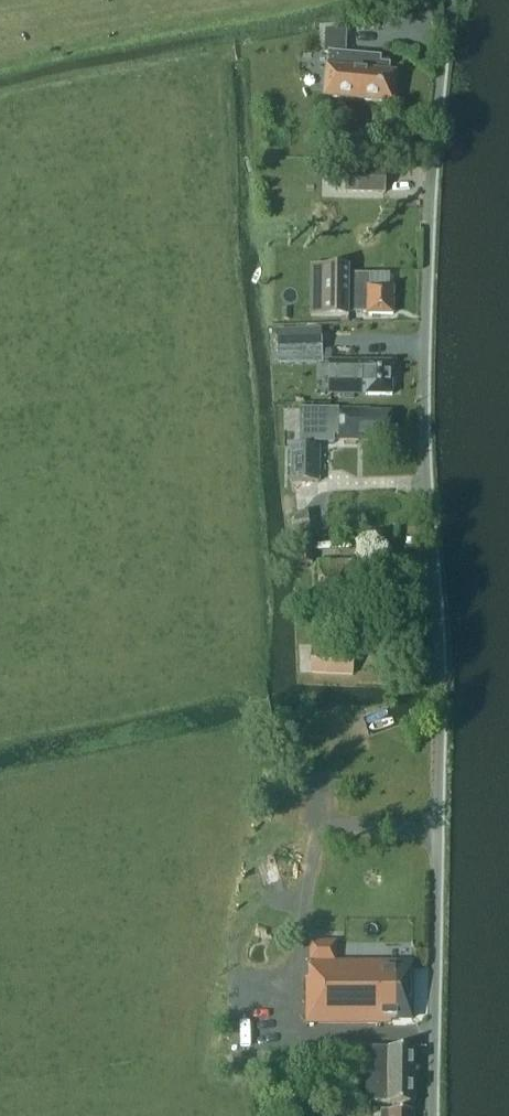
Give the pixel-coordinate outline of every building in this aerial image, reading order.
[(392,103),(394,75),(389,75),(390,64),(380,63),(381,57),(367,56),(367,57),(346,55),(346,29),(325,31),(324,53),(329,53),(325,97),(392,103)] [(386,170),(345,169),(344,194),(385,195),(386,170)] [(393,315),(393,287),(370,287),(370,274),(349,274),(349,267),(323,267),(323,297),(311,296),(311,316),(349,317),(349,313),(367,313),(367,314),(393,315)] [(278,332),(279,354),(322,352),(321,330),(278,332)] [(392,395),(392,362),(339,362),(339,395),(392,395)] [(391,439),(392,412),(370,412),(370,410),(305,409),(305,413),(315,426),(317,426),(317,440),(338,440),(369,441),(369,439),(391,439)] [(320,447),(290,446),(290,482),(320,482),(320,447)] [(310,539),(308,514),(296,515),(298,540),(310,539)] [(312,547),(298,547),(298,564),(313,564),(313,554),(312,547)] [(319,597),(355,595),(353,561),(317,563),(319,597)] [(365,578),(365,593),(375,593),(375,578),(365,578)] [(339,646),(312,644),(310,673),(352,675),(353,652),(339,651),(339,646)] [(411,1020),(412,963),(336,962),(336,942),(310,941),(310,979),(307,979),(307,1023),(382,1023),(382,1020),(411,1020)] [(259,1031),(233,1030),(232,1047),(259,1048),(259,1031)] [(414,1104),(415,1048),(388,1047),(388,1048),(366,1048),(366,1084),(365,1084),(366,1102),(388,1102),(388,1103),(414,1104)]
